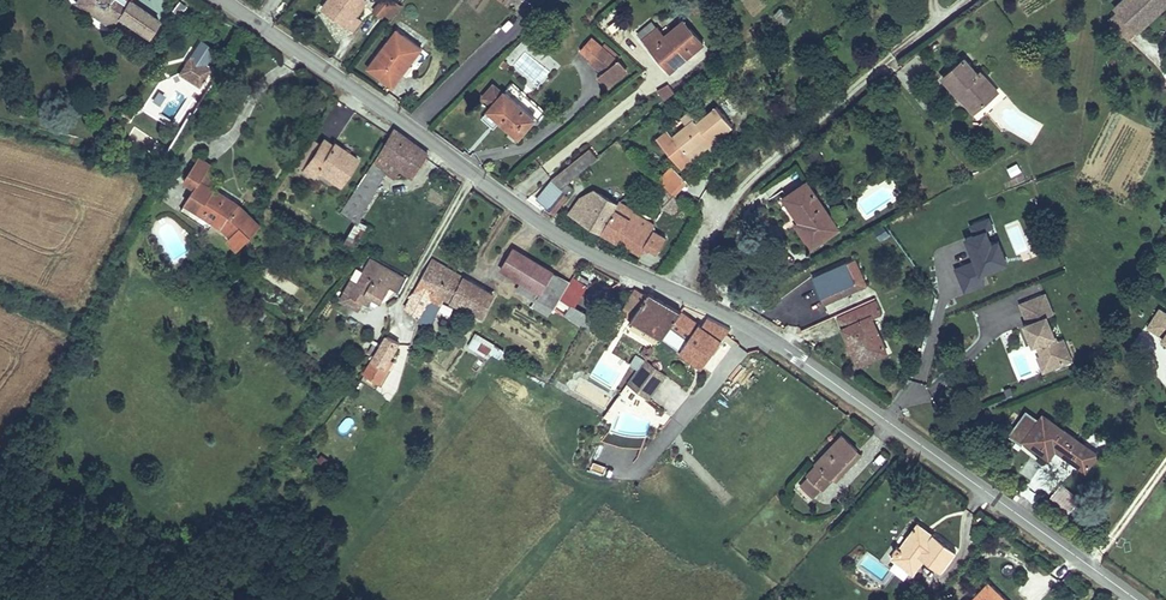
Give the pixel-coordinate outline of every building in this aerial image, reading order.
[(127,0),(77,0),(73,5),(112,28),(118,17),(148,37),(158,21),(128,0),(127,0)] [(325,6),(338,15),(336,17),(353,30),(361,21),(354,15),(366,0),(330,0),(325,6)] [(373,10),(381,17),(384,14),(390,18),(400,6),(392,0),(381,0),(373,10)] [(1114,6),(1117,10),(1137,31),(1165,5),(1165,0),(1120,0),(1114,6)] [(775,15),(784,24),(789,18),(779,9),(775,15)] [(1137,31),(1117,10),(1109,18),(1129,39),(1137,31)] [(663,36),(656,27),(655,27),(650,22),(637,33),(659,59),(663,54),(674,67),(702,42),(682,19),(663,36)] [(396,30),(373,61),(383,69),(378,76),(392,87),(421,48),(396,30)] [(200,40),(190,56),(206,65),(215,50),(200,40)] [(663,54),(659,59),(669,71),(674,67),(663,54)] [(211,69),(190,56),(179,74),(200,87),(211,69)] [(943,77),(957,94),(961,90),(978,109),(997,92),(980,72),(977,74),(964,59),(943,77)] [(383,69),(373,61),(367,68),(378,76),(383,69)] [(599,75),(607,85),(625,71),(617,61),(599,75)] [(200,87),(179,74),(173,83),(194,96),(200,87)] [(667,84),(656,90),(664,100),(673,92),(667,84)] [(483,97),(492,105),(490,108),(501,118),(499,120),(518,137),(534,119),(504,92),(503,93),(494,85),(483,97)] [(155,88),(143,109),(158,118),(170,96),(155,88)] [(961,90),(957,94),(973,113),(978,109),(961,90)] [(672,138),(686,154),(706,137),(711,143),(731,125),(716,107),(696,123),(693,120),(672,138)] [(490,108),(488,110),(499,120),(501,118),(490,108)] [(356,222),(358,224),(359,221),(386,172),(390,162),(400,169),(412,177),(424,158),(427,154),(394,129),(390,135),(379,154),(340,212),(356,222)] [(672,138),(666,131),(657,139),(680,167),(711,143),(706,137),(686,154),(672,138)] [(332,146),(323,140),(320,144),(329,151),(332,146)] [(303,169),(313,176),(317,170),(339,185),(357,160),(334,144),(332,146),(329,151),(320,144),(303,169)] [(547,208),(553,213),(573,188),(572,187),(567,183),(579,173),(583,178),(590,185),(610,172),(596,157),(589,148),(550,180),(551,180),(560,187),(561,188),(563,189),(547,208)] [(816,150),(807,156),(813,165),(822,160),(816,150)] [(184,180),(195,187),(185,202),(222,226),(231,235),(228,238),(239,248),(261,225),(241,206),(239,209),(234,205),(235,202),(215,189),(201,180),(205,173),(210,164),(199,157),(184,180)] [(390,162),(386,172),(394,178),(400,169),(390,162)] [(1010,176),(1021,170),(1017,162),(1005,168),(1010,176)] [(671,168),(658,181),(663,185),(673,195),(686,182),(671,168)] [(219,182),(205,173),(201,180),(215,189),(219,182)] [(567,183),(572,187),(583,178),(579,173),(567,183)] [(597,188),(606,193),(621,182),(614,176),(597,188)] [(536,199),(544,206),(560,187),(551,180),(536,199)] [(658,181),(653,187),(657,191),(663,185),(658,181)] [(784,198),(795,215),(797,214),(801,221),(796,225),(811,247),(837,229),(806,183),(784,198)] [(653,195),(664,205),(673,195),(663,185),(657,191),(653,195)] [(569,212),(601,232),(617,205),(593,191),(580,196),(569,212)] [(662,208),(672,214),(679,201),(673,195),(664,205),(662,208)] [(601,232),(602,232),(605,234),(622,245),(623,244),(639,254),(641,250),(643,252),(648,251),(649,248),(657,253),(665,238),(654,231),(654,230),(652,224),(633,213),(634,211),(618,201),(617,205),(601,232)] [(955,268),(964,290),(984,282),(981,273),(1000,265),(991,243),(986,230),(993,227),(989,217),(971,225),(974,234),(966,238),(970,247),(972,246),(974,250),(971,251),(975,260),(955,268)] [(356,222),(345,241),(355,247),(367,225),(359,221),(358,224),(356,222)] [(599,246),(605,234),(602,232),(595,244),(599,246)] [(991,243),(1000,265),(1007,262),(998,241),(991,243)] [(500,269),(521,281),(517,289),(535,299),(536,297),(552,307),(553,308),(557,302),(569,283),(512,248),(500,269)] [(428,327),(444,298),(482,315),(493,295),(431,259),(419,281),(438,291),(432,302),(426,304),(421,312),(420,315),(417,320),(428,327)] [(854,259),(846,263),(855,282),(820,297),(823,304),(865,285),(854,259)] [(388,269),(371,260),(357,284),(351,280),(340,300),(358,309),(367,293),(373,297),(380,301),(389,285),(397,290),(403,278),(388,269)] [(812,278),(820,297),(855,282),(846,263),(812,278)] [(553,309),(564,315),(589,332),(597,319),(574,306),(588,282),(574,274),(569,283),(557,302),(553,308),(553,309)] [(432,302),(438,291),(419,281),(418,284),(405,307),(414,311),(415,309),(421,312),(426,304),(432,302)] [(621,312),(662,336),(665,331),(668,327),(680,312),(648,293),(647,295),(635,289),(621,312)] [(367,293),(363,301),(369,304),(373,297),(367,293)] [(1053,368),(1071,360),(1062,338),(1055,341),(1045,316),(1052,314),(1044,294),(1019,304),(1027,323),(1023,325),(1030,342),(1034,341),(1035,344),(1040,356),(1047,353),(1053,368)] [(547,314),(552,307),(536,297),(535,299),(532,304),(547,314)] [(838,318),(852,350),(857,347),(863,362),(886,352),(871,318),(882,313),(876,301),(838,318)] [(258,305),(253,313),(264,320),(269,312),(258,305)] [(1160,309),(1148,327),(1163,337),(1162,338),(1165,341),(1165,313),(1160,309)] [(668,327),(687,340),(683,344),(679,350),(700,364),(707,354),(709,356),(730,329),(707,317),(701,327),(680,312),(668,327)] [(683,344),(687,340),(668,327),(665,331),(683,344)] [(468,346),(483,354),(481,357),(484,359),(488,353),(494,344),(475,333),(468,346)] [(361,371),(376,381),(387,365),(384,362),(397,342),(385,334),(361,371)] [(857,347),(852,350),(858,364),(863,362),(857,347)] [(1042,372),(1053,368),(1047,353),(1040,356),(1036,357),(1042,372)] [(665,375),(644,359),(642,363),(662,378),(665,375)] [(662,378),(642,363),(627,382),(648,398),(662,378)] [(562,369),(557,379),(566,384),(573,376),(568,372),(562,369)] [(390,377),(403,385),(407,379),(394,370),(390,377)] [(622,410),(610,405),(591,431),(609,441),(630,446),(643,446),(651,434),(659,438),(668,427),(650,421),(646,433),(630,432),(615,428),(622,410)] [(1024,441),(1048,458),(1055,449),(1085,470),(1097,454),(1042,415),(1024,441)] [(815,463),(818,465),(801,483),(813,496),(831,477),(857,450),(841,436),(815,463)] [(860,454),(857,450),(831,477),(835,480),(860,454)] [(1064,484),(1050,497),(1066,514),(1080,501),(1064,484)] [(899,547),(897,546),(893,551),(895,552),(891,558),(913,574),(924,559),(941,571),(956,551),(917,522),(899,547)] [(744,547),(755,557),(760,552),(758,550),(762,545),(754,538),(744,547)] [(984,586),(999,599),(1006,599),(988,583),(984,586)] [(984,586),(971,599),(999,599),(984,586)]
